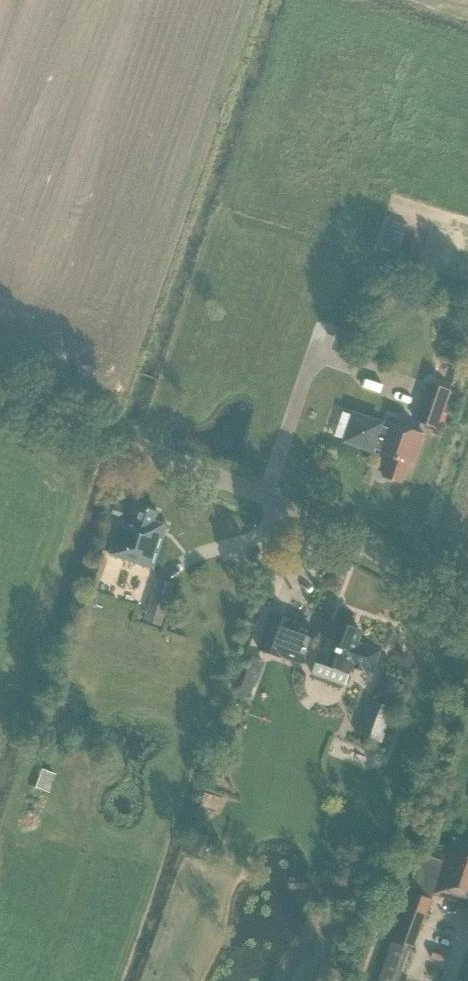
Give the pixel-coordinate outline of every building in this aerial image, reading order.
[(437,427),(450,390),(428,383),(415,420),(437,427)] [(385,427),(379,425),(380,423),(354,415),(346,440),(371,449),(372,447),(378,449),(377,451),(385,453),(380,469),(384,471),(383,476),(401,482),(408,461),(413,463),(422,434),(387,422),(385,427)] [(153,568),(167,525),(154,521),(157,511),(138,505),(131,525),(120,521),(109,554),(153,568)] [(122,516),(124,509),(114,506),(112,512),(122,516)] [(174,583),(158,578),(144,621),(160,626),(174,583)] [(300,662),(312,629),(288,620),(288,619),(271,613),(258,648),(275,654),(276,653),(300,662)] [(356,643),(360,631),(336,622),(331,636),(326,634),(316,660),(349,672),(350,670),(352,671),(354,664),(372,670),(379,651),(356,643)] [(376,692),(395,700),(402,680),(383,673),(376,692)] [(382,742),(394,709),(368,699),(356,732),(382,742)] [(57,774),(42,768),(35,787),(50,793),(57,774)] [(455,839),(447,861),(444,860),(433,892),(467,904),(467,843),(455,839)] [(341,901),(341,885),(328,885),(328,901),(341,901)] [(414,947),(420,929),(431,899),(411,891),(393,938),(414,947)] [(410,946),(392,940),(378,980),(398,980),(410,946)]
